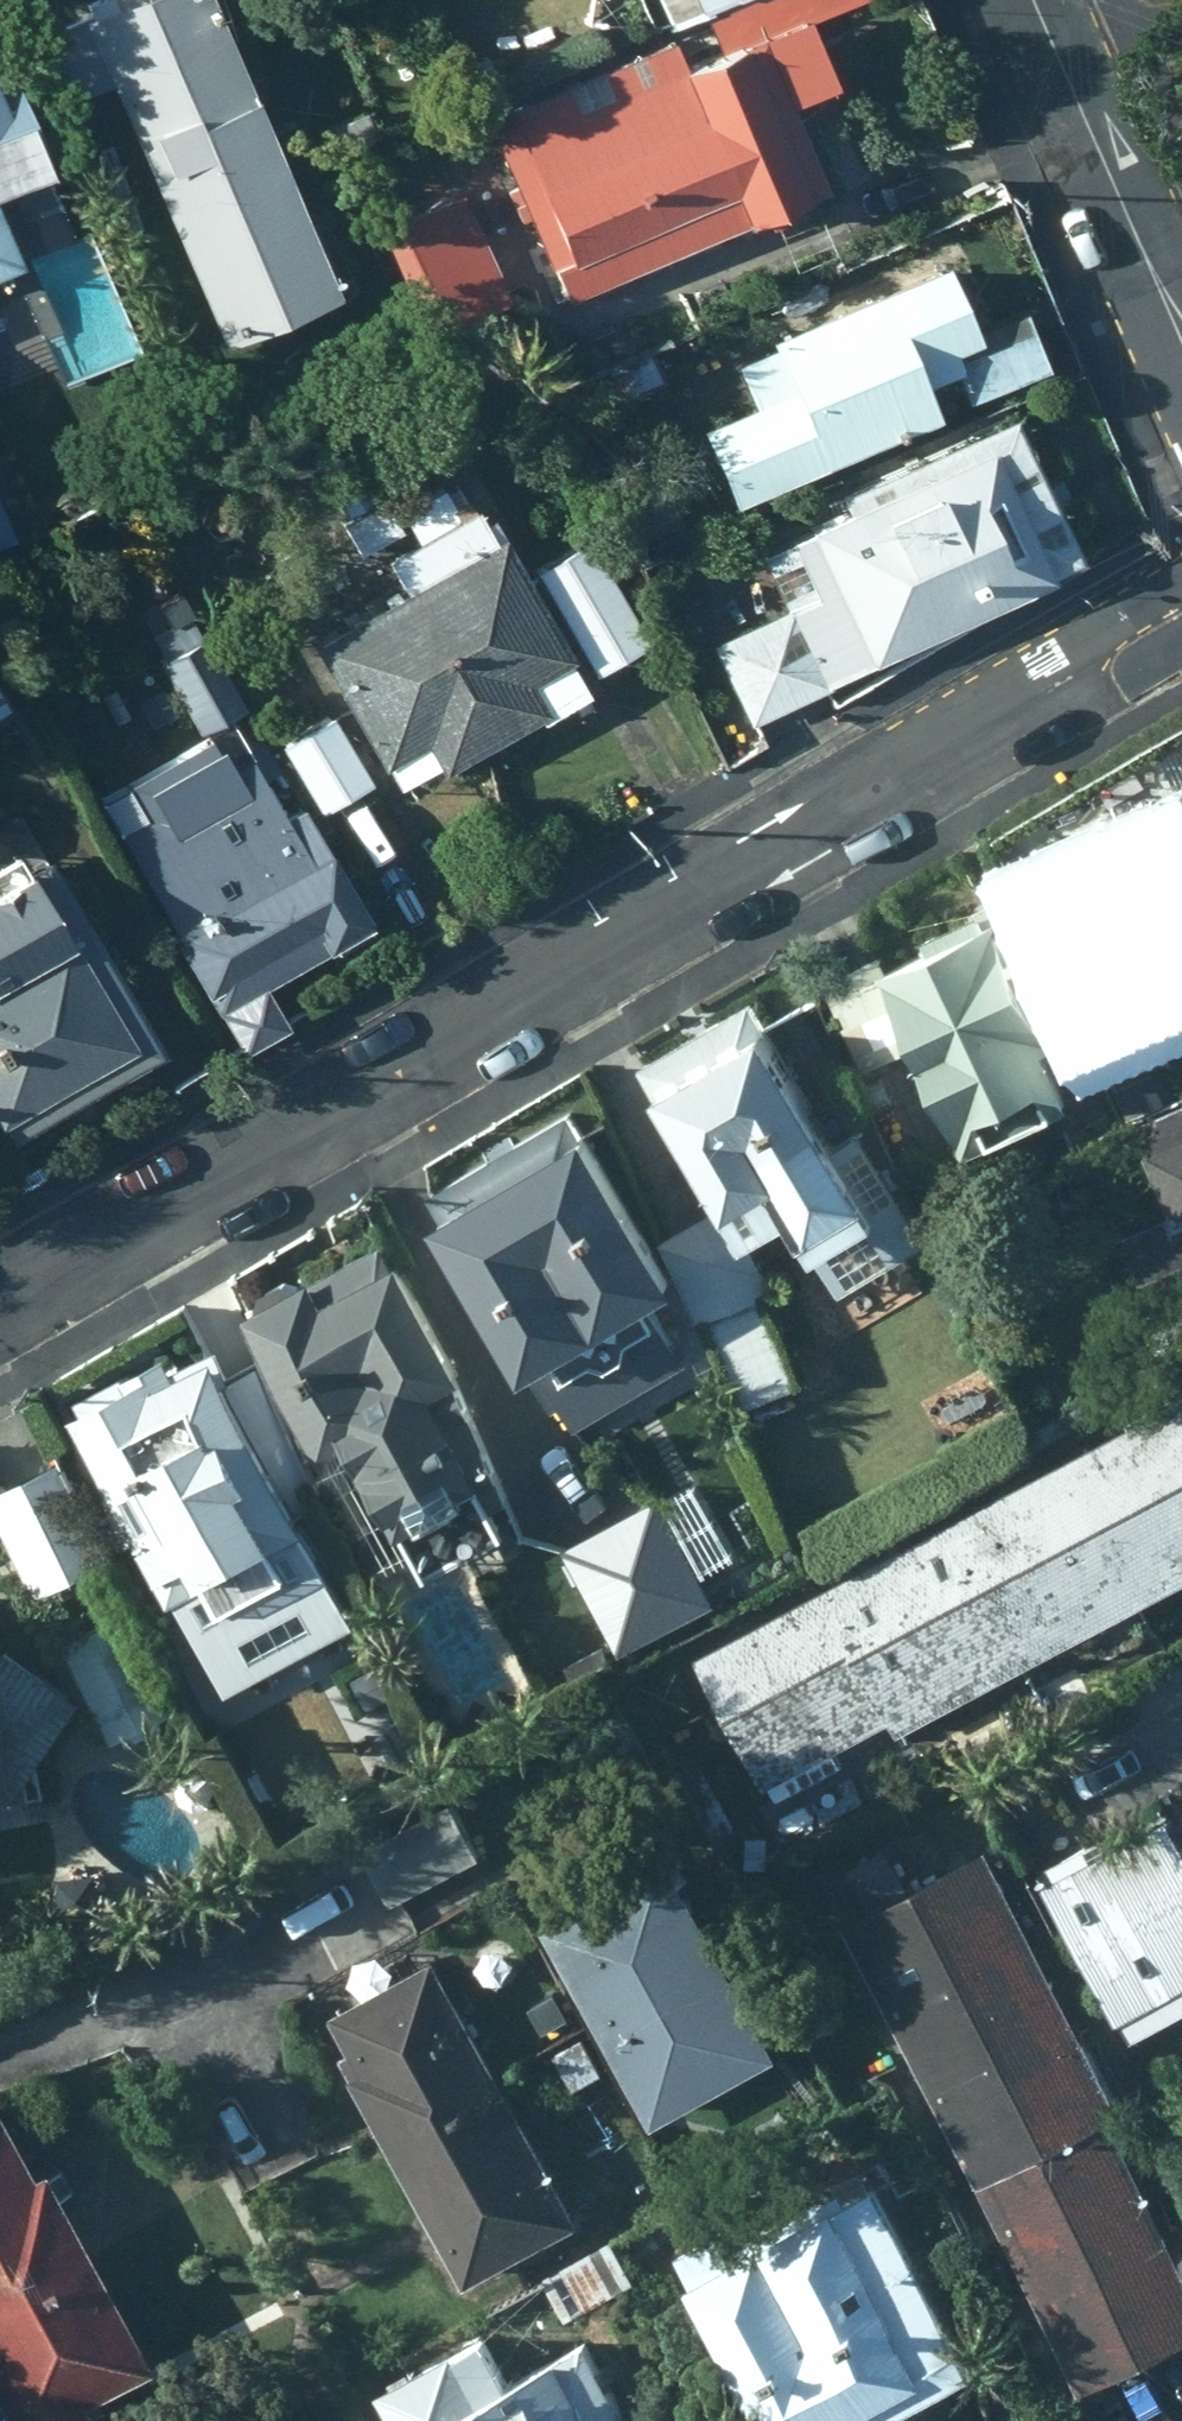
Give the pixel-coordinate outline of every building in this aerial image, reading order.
[(197,0),(76,0),(79,9),(35,28),(64,95),(98,82),(203,335),(317,288),(197,0)] [(699,19),(707,39),(673,54),(665,34),(477,115),(531,243),(500,254),(521,304),(551,290),(555,301),(816,190),(778,100),(819,83),(794,21),(842,0),(743,0),(699,19)] [(659,24),(714,0),(648,0),(659,24)] [(33,163),(0,88),(0,177),(33,163)] [(450,185),(375,220),(418,318),(430,313),(436,327),(503,295),(450,185)] [(10,263),(0,241),(0,267),(10,263)] [(960,330),(927,262),(758,335),(761,344),(727,359),(745,403),(691,427),(724,503),(924,417),(911,385),(945,370),(957,398),(1037,365),(1013,306),(960,330)] [(642,350),(601,370),(614,397),(656,377),(642,350)] [(704,636),(744,723),(1067,557),(996,417),(829,491),(835,507),(748,545),(774,604),(704,636)] [(374,554),(392,584),(484,738),(574,684),(465,505),(454,487),(437,497),(429,483),(389,507),(406,535),(374,554)] [(374,498),(332,522),(349,551),(390,527),(374,498)] [(581,537),(524,568),(585,674),(641,642),(581,537)] [(429,771),(484,738),(392,584),(296,639),(388,790),(425,766),(429,771)] [(136,813),(105,834),(232,1052),(278,1027),(255,984),(322,947),(326,954),(366,930),(293,804),(279,812),(258,777),(271,768),(193,633),(146,661),(191,739),(117,781),(136,813)] [(322,708),(269,740),(313,813),(366,781),(322,708)] [(1005,882),(1080,1066),(1161,1033),(1146,997),(1164,991),(1173,1016),(1181,1012),(1181,816),(1181,814),(1163,822),(1156,806),(1102,830),(1098,817),(1032,844),(1042,867),(1005,882)] [(146,1049),(33,852),(0,870),(0,1138),(146,1049)] [(873,954),(816,979),(856,1069),(897,1051),(953,1157),(1060,1108),(1033,1048),(1041,1045),(1002,960),(1016,953),(992,898),(967,908),(970,912),(912,939),(913,942),(876,959),(873,954)] [(823,1148),(734,1000),(626,1067),(702,1210),(658,1234),(694,1317),(734,1410),(792,1384),(753,1297),(764,1289),(768,1287),(744,1248),(734,1236),(767,1213),(782,1238),(793,1254),(854,1215),(883,1263),(917,1243),(850,1131),(823,1148)] [(1179,1095),(1162,1059),(1102,1084),(1119,1122),(1179,1095)] [(1114,1234),(1156,1323),(1177,1313),(1181,1323),(1181,1113),(1177,1102),(1127,1125),(1164,1212),(1114,1234)] [(562,1125),(405,1215),(497,1374),(517,1362),(542,1406),(553,1399),(568,1426),(676,1365),(635,1294),(653,1283),(562,1125)] [(445,1371),(371,1239),(233,1311),(306,1454),(329,1442),(377,1536),(392,1528),(412,1567),(430,1557),(437,1557),(447,1554),(456,1550),(464,1543),(471,1535),(491,1524),(483,1507),(497,1500),(436,1374),(445,1371)] [(69,1408),(56,1414),(155,1601),(162,1597),(193,1652),(325,1581),(194,1350),(158,1371),(151,1360),(140,1367),(134,1360),(65,1400),(69,1408)] [(686,1658),(767,1803),(837,1765),(828,1749),(878,1721),(888,1739),(1181,1577),(1181,1385),(686,1658)] [(0,1485),(0,1546),(17,1589),(95,1559),(58,1462),(0,1485)] [(650,1496),(559,1545),(613,1652),(707,1602),(650,1496)] [(121,1611),(57,1641),(100,1744),(166,1715),(121,1611)] [(66,1690),(0,1648),(0,1797),(66,1690)] [(441,1799),(353,1847),(384,1905),(472,1858),(441,1799)] [(1109,1845),(1101,1833),(1027,1874),(1121,2044),(1181,2011),(1181,1805),(1109,1845)] [(838,1921),(1068,2388),(1181,2331),(1181,2284),(1101,2119),(1111,2114),(981,1850),(838,1921)] [(656,1856),(532,1924),(642,2126),(766,2059),(656,1856)] [(330,2056),(373,2134),(485,2072),(424,1957),(320,2011),(340,2049),(330,2056)] [(549,1989),(520,2005),(540,2040),(568,2025),(549,1989)] [(578,2041),(549,2054),(567,2088),(594,2073),(578,2041)] [(566,2222),(485,2072),(373,2134),(453,2283),(566,2222)] [(72,2263),(23,2169),(12,2176),(3,2160),(0,2154),(0,2302),(72,2263)] [(670,2287),(740,2420),(866,2420),(963,2366),(842,2155),(819,2168),(832,2190),(716,2254),(704,2233),(667,2253),(680,2278),(670,2287)] [(606,2243),(538,2281),(560,2320),(628,2283),(606,2243)] [(72,2263),(0,2302),(0,2420),(70,2420),(72,2420),(68,2413),(84,2406),(78,2395),(128,2368),(72,2263)] [(365,2381),(387,2420),(623,2420),(575,2334),(545,2351),(540,2341),(497,2364),(475,2327),(445,2344),(442,2339),(365,2381)]
